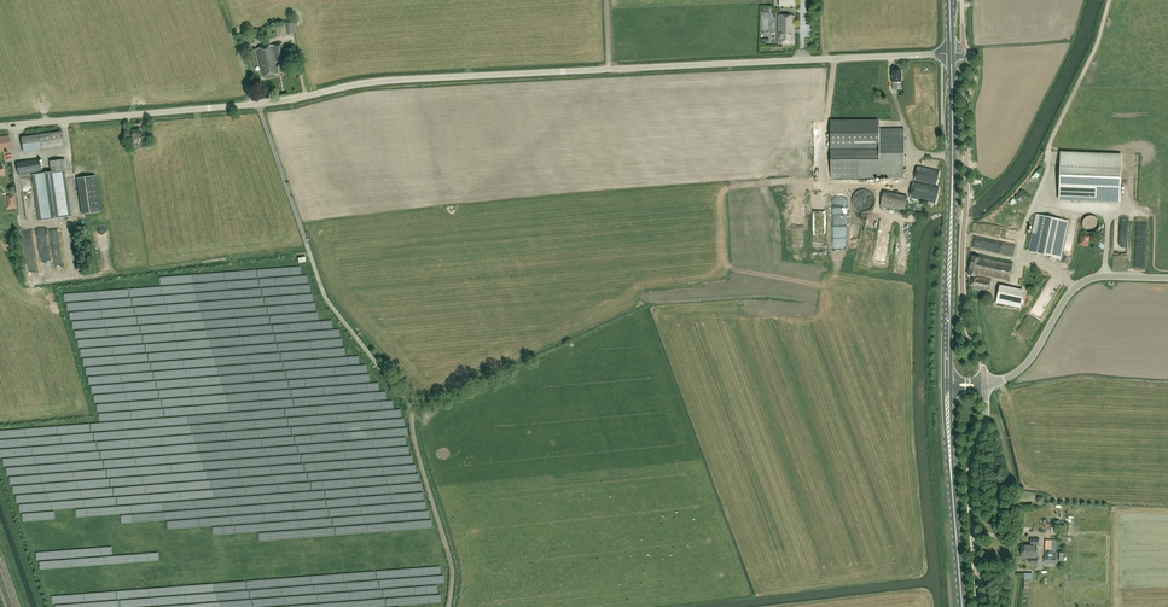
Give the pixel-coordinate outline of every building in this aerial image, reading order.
[(794,44),(795,16),(778,16),(778,43),(794,44)] [(295,33),(292,20),(286,22),(289,35),(295,33)] [(276,63),(286,60),(282,44),(257,50),(262,77),(278,74),(276,63)] [(902,82),(901,71),(892,71),(892,82),(893,82),(893,90),(898,90),(898,82),(902,82)] [(904,178),(904,130),(880,130),(880,120),(830,120),(831,178),(860,178),(904,178)] [(152,140),(151,133),(140,134),(140,130),(132,131),(133,139),(140,139),(140,142),(152,140)] [(63,146),(61,132),(22,138),(24,152),(63,146)] [(11,150),(9,137),(0,138),(0,151),(11,150)] [(1122,155),(1061,153),(1059,199),(1120,202),(1122,155)] [(71,216),(64,171),(67,171),(65,159),(50,162),(52,173),(33,175),(39,221),(71,216)] [(41,172),(39,160),(17,163),(19,175),(41,172)] [(936,203),(939,188),(933,186),(933,184),(937,185),(940,171),(918,166),(915,180),(931,184),(930,186),(913,182),(910,198),(936,203)] [(77,178),(82,215),(101,212),(96,175),(77,178)] [(28,178),(19,180),(21,188),(30,185),(28,178)] [(908,197),(883,191),(880,206),(904,212),(908,197)] [(17,195),(10,196),(10,202),(14,202),(15,206),(18,206),(17,195)] [(863,199),(856,207),(863,213),(875,200),(871,196),(866,202),(863,199)] [(1067,221),(1061,220),(1036,214),(1029,249),(1027,249),(1026,251),(1059,258),(1067,221)] [(1091,233),(1094,232),(1097,230),(1099,227),(1099,224),(1098,221),(1096,218),(1093,216),(1090,216),(1087,217),(1084,219),(1083,222),(1082,226),(1083,229),(1085,231),(1088,233),(1091,233)] [(25,244),(30,241),(27,234),(21,237),(25,244)] [(1090,235),(1081,234),(1079,245),(1088,247),(1090,235)] [(888,235),(883,235),(884,239),(878,239),(878,245),(888,245),(888,235)] [(1090,240),(1087,256),(1095,257),(1096,251),(1092,250),(1093,246),(1095,247),(1096,241),(1090,240)] [(859,263),(871,265),(873,244),(862,243),(859,263)] [(53,269),(61,268),(60,245),(51,245),(53,269)] [(988,291),(991,280),(979,277),(976,276),(977,274),(1009,281),(1012,265),(972,256),(968,274),(973,276),(970,287),(988,291)] [(1020,308),(1024,292),(1000,287),(996,303),(1020,308)] [(1020,337),(1028,341),(1042,317),(1033,312),(1020,337)] [(1055,532),(1055,527),(1055,524),(1044,524),(1044,530),(1051,530),(1051,532),(1055,532)] [(1054,549),(1054,548),(1054,541),(1055,541),(1055,536),(1050,536),(1050,538),(1045,538),(1045,549),(1045,559),(1052,560),(1052,549),(1054,549)] [(1039,539),(1031,539),(1030,545),(1022,544),(1021,558),(1030,558),(1030,564),(1038,565),(1038,558),(1036,558),(1037,545),(1039,545),(1039,539)]
